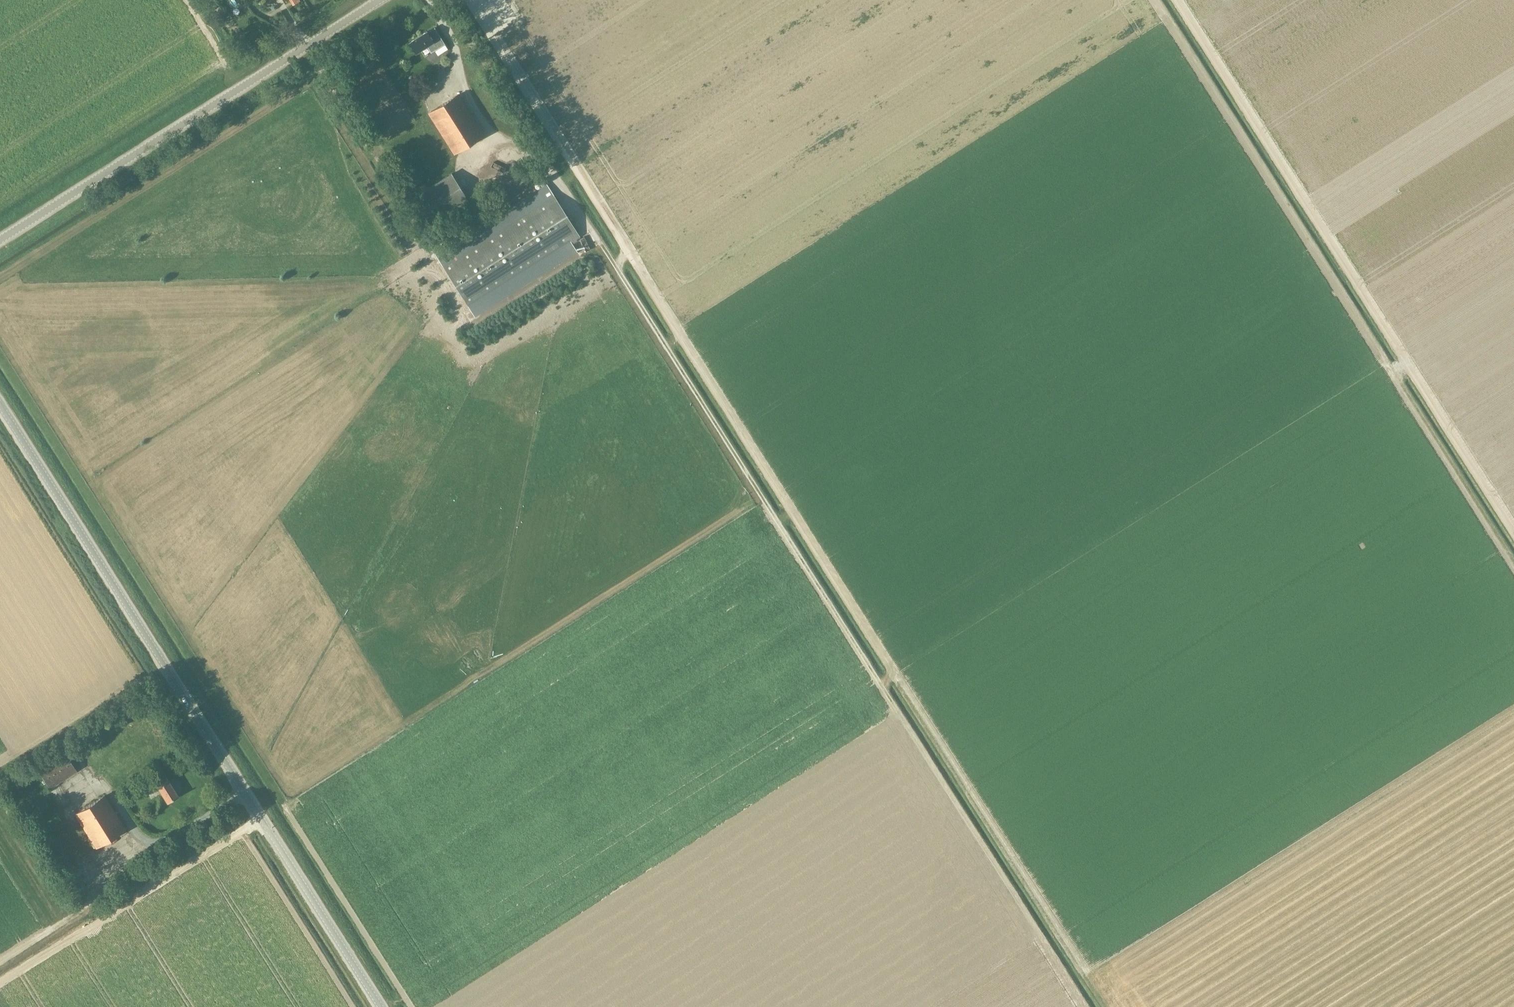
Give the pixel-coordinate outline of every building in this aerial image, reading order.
[(427,45),(431,52),(444,43),(434,27),(427,32),(426,31),(408,43),(415,53),(427,45)] [(454,154),(483,135),(457,94),(428,113),(454,154)] [(439,218),(468,200),(452,173),(422,191),(439,218)] [(442,264),(468,306),(579,236),(553,195),(442,264)] [(77,771),(66,753),(39,769),(50,787),(77,771)] [(167,802),(178,796),(168,779),(167,779),(164,774),(156,780),(159,784),(157,786),(167,802)] [(105,796),(75,815),(95,847),(125,829),(105,796)]
